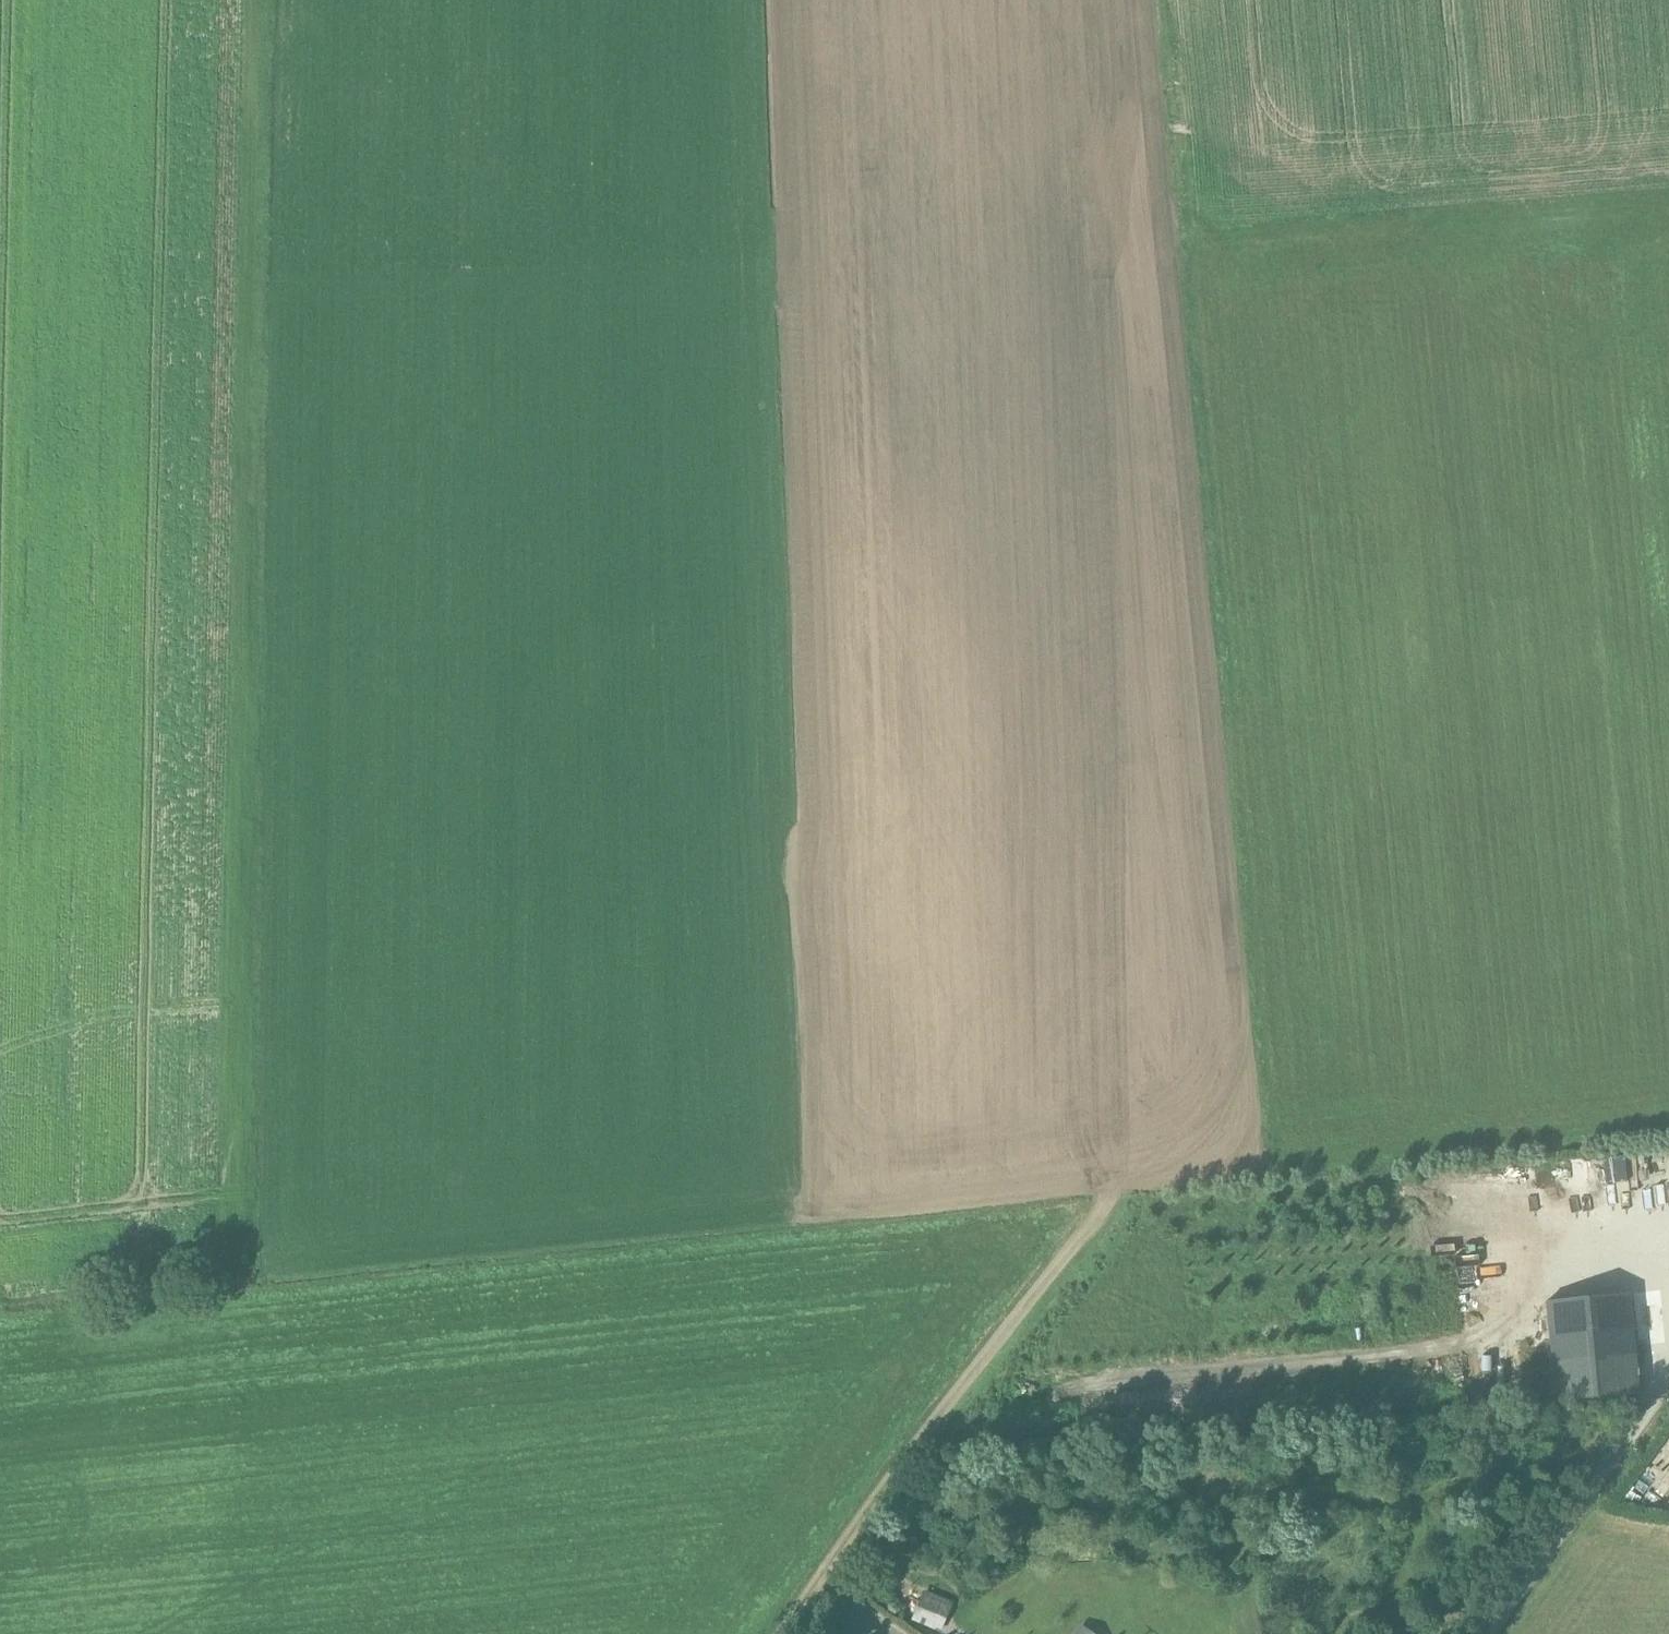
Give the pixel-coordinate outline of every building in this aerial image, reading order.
[(1639,1393),(1630,1309),(1588,1313),(1596,1398),(1639,1393)] [(941,1628),(951,1604),(924,1593),(914,1616),(941,1628)]
